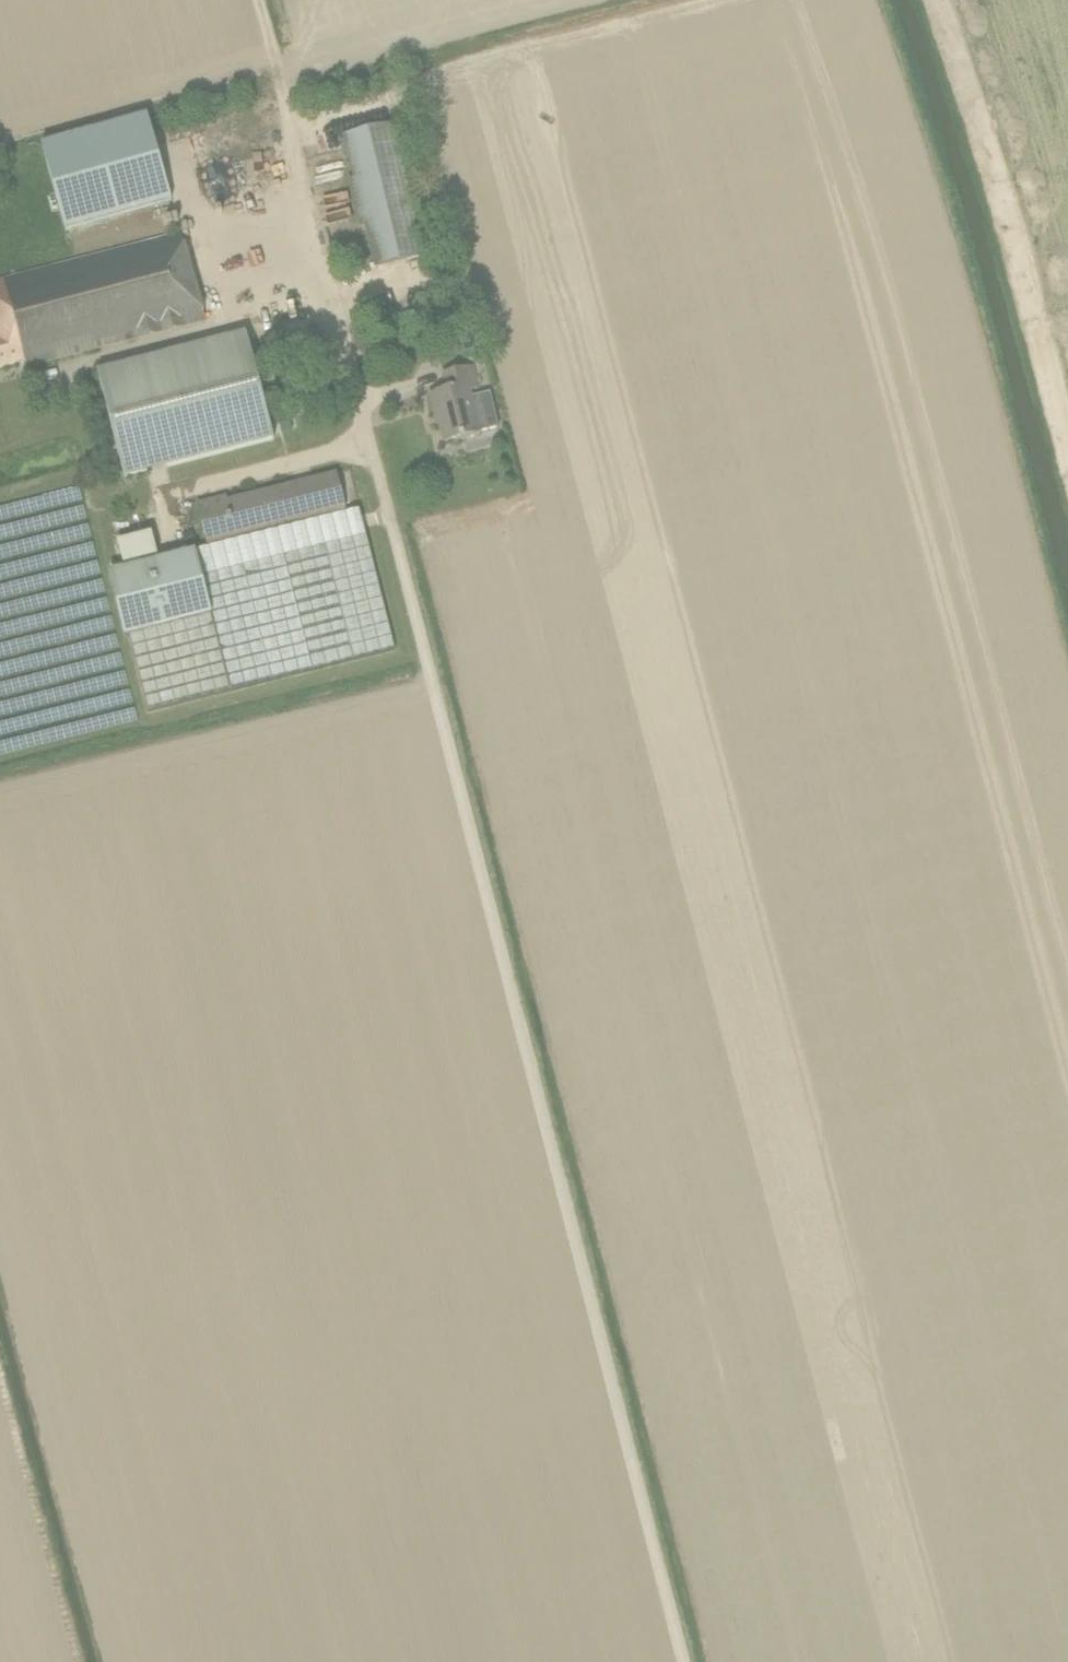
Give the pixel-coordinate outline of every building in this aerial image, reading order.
[(405,101),(335,118),(383,313),(453,295),(405,101)] [(41,141),(65,229),(170,200),(146,112),(41,141)] [(181,232),(0,280),(0,366),(24,360),(25,366),(206,319),(181,232)] [(98,370),(126,477),(274,438),(246,331),(98,370)] [(478,387),(472,365),(445,371),(449,387),(431,392),(439,424),(441,423),(446,441),(479,433),(469,389),(478,387)] [(277,384),(275,375),(263,378),(265,387),(277,384)] [(212,614),(156,628),(175,705),(395,649),(360,508),(207,546),(196,549),(212,614)] [(152,532),(118,541),(124,564),(158,555),(152,532)] [(156,628),(212,614),(196,549),(129,566),(110,570),(127,635),(156,628)]
